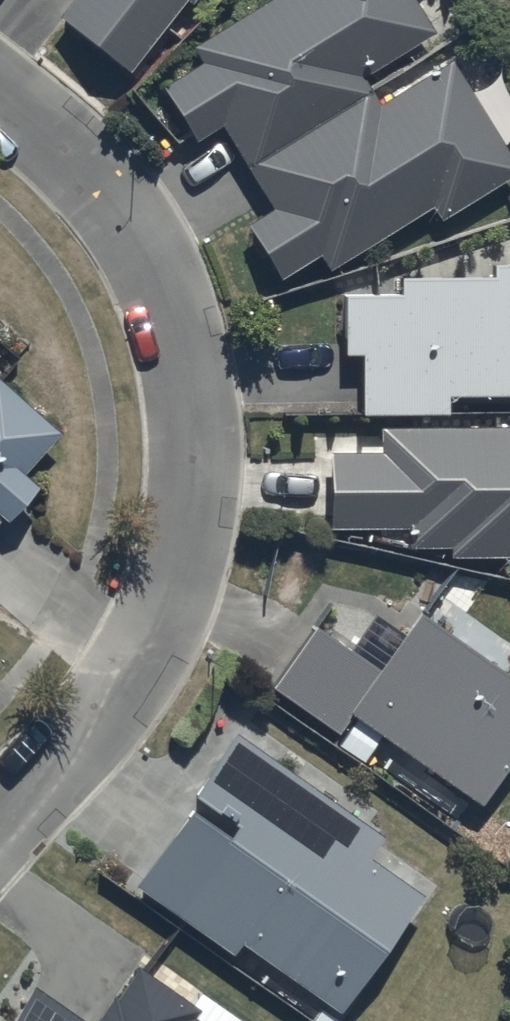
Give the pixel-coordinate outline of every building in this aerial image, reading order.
[(51,24),(123,78),(180,3),(187,8),(193,0),(69,0),(51,24)] [(368,89),(361,79),(431,38),(408,0),(279,0),(190,53),(200,71),(160,95),(190,145),(218,128),(241,167),(368,89)] [(241,167),(267,212),(243,226),(277,282),(317,258),(324,270),(426,209),(435,223),(509,178),(509,172),(447,66),(378,107),(368,89),(241,167)] [(341,296),(341,359),(357,359),(357,419),(443,419),(443,401),(509,401),(509,268),(484,268),(484,278),(394,278),(394,296),(341,296)] [(29,488),(18,479),(57,434),(0,386),(0,522),(29,488)] [(377,429),(377,448),(370,448),(370,454),(327,455),(328,533),(407,533),(407,551),(446,551),(446,557),(509,557),(509,428),(377,429)] [(346,716),(476,808),(509,760),(509,684),(417,619),(379,674),(314,629),(269,693),(331,737),(346,716)] [(376,837),(234,738),(129,889),(228,958),(235,948),(334,1017),(417,898),(361,859),(376,837)] [(136,970),(101,1020),(193,1020),(188,1017),(194,1009),(136,970)] [(29,988),(6,1020),(77,1020),(29,988)]
